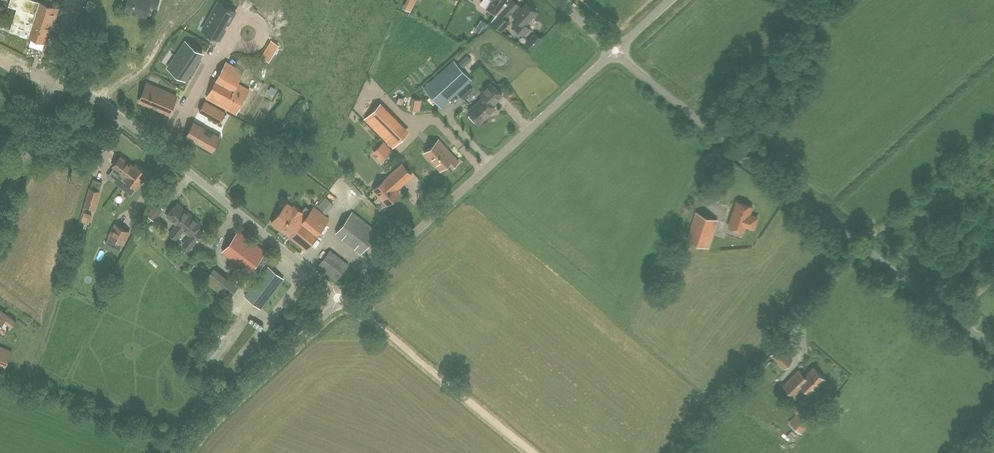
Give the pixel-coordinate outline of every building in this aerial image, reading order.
[(10,30),(29,36),(28,36),(46,42),(54,20),(55,20),(59,8),(35,0),(11,0),(9,5),(18,8),(10,30)] [(126,9),(147,15),(150,5),(157,7),(159,0),(128,0),(126,9)] [(487,8),(496,14),(507,0),(492,0),(487,8)] [(506,17),(519,4),(514,0),(510,0),(491,21),(502,31),(511,21),(506,17)] [(218,1),(203,27),(221,37),(226,28),(224,27),(226,23),(228,24),(236,11),(218,1)] [(525,23),(537,11),(527,2),(522,7),(521,6),(513,14),(519,20),(514,25),(524,35),(531,28),(525,23)] [(8,7),(0,3),(0,19),(1,20),(8,7)] [(532,51),(535,48),(543,39),(535,32),(527,40),(524,43),(532,51)] [(271,40),(259,59),(264,62),(266,59),(270,61),(279,44),(271,40)] [(203,52),(193,46),(186,41),(168,68),(185,79),(198,59),(203,52)] [(460,61),(464,67),(473,59),(468,54),(460,61)] [(441,107),(472,79),(454,60),(424,88),(441,107)] [(227,61),(207,97),(231,110),(237,113),(250,89),(238,83),(245,71),(227,61)] [(177,95),(157,87),(147,83),(145,88),(140,102),(150,106),(151,105),(159,109),(159,110),(169,114),(172,107),(174,102),(177,95)] [(469,111),(469,112),(469,115),(476,122),(479,122),(495,108),(492,104),(503,94),(492,83),(481,92),(485,96),(469,111)] [(206,114),(220,122),(226,113),(211,104),(205,101),(199,110),(206,114)] [(187,133),(184,138),(207,150),(212,153),(222,136),(216,133),(199,124),(194,121),(187,133)] [(399,127),(386,140),(393,147),(406,134),(399,127)] [(459,161),(439,139),(424,153),(441,170),(449,162),(453,167),(459,161)] [(131,195),(137,187),(138,188),(141,184),(140,183),(147,173),(137,164),(135,167),(121,156),(120,158),(118,156),(113,162),(115,164),(114,165),(118,168),(110,178),(121,186),(121,187),(131,195)] [(374,189),(388,204),(400,193),(396,189),(412,174),(402,163),(374,189)] [(93,179),(91,188),(89,187),(84,205),(96,209),(101,191),(100,191),(103,182),(93,179)] [(752,206),(737,201),(729,226),(744,231),(745,226),(754,228),(758,217),(749,214),(752,206)] [(287,202),(271,222),(280,229),(281,229),(305,248),(329,218),(314,206),(306,217),(302,214),(303,211),(295,205),(293,207),(287,202)] [(177,203),(167,215),(178,224),(170,233),(177,238),(184,229),(192,236),(185,245),(190,249),(197,240),(198,240),(204,233),(198,228),(202,223),(177,203)] [(89,224),(92,214),(84,212),(81,222),(89,224)] [(378,232),(352,212),(336,232),(362,253),(378,232)] [(696,212),(687,239),(709,247),(718,220),(696,212)] [(107,236),(109,237),(125,245),(132,231),(114,223),(107,236)] [(265,251),(239,230),(223,251),(249,271),(265,251)] [(349,264),(331,250),(319,265),(337,279),(349,264)] [(269,266),(246,296),(261,307),(284,278),(269,266)] [(204,280),(228,298),(238,285),(214,267),(204,280)] [(5,368),(12,351),(0,346),(0,366),(5,368)] [(779,346),(771,354),(785,368),(793,360),(779,346)] [(810,392),(824,378),(814,367),(805,376),(799,370),(784,385),(794,394),(803,385),(810,392)] [(813,416),(805,409),(792,424),(800,431),(813,416)]
